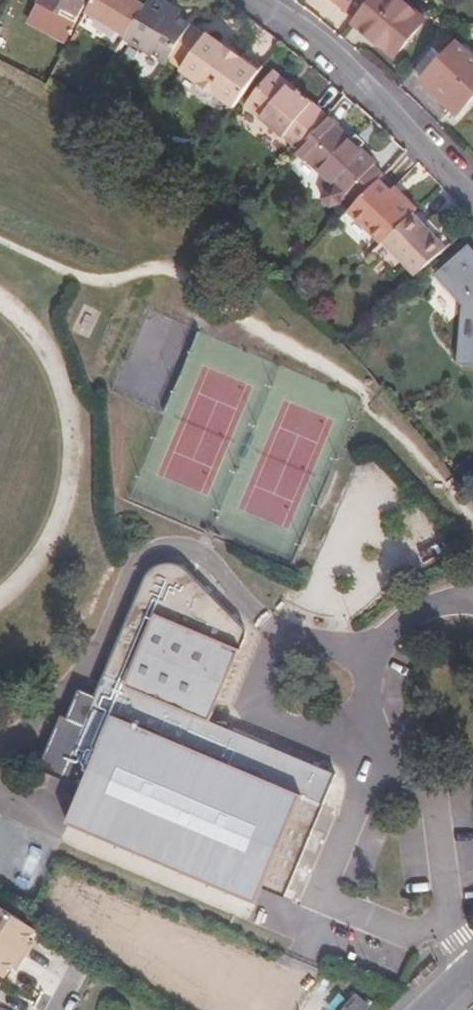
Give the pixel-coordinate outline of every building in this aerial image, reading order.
[(15,43),(50,61),(81,0),(35,0),(15,43)] [(407,0),(386,0),(363,28),(403,61),(433,24),(407,0)] [(100,5),(97,9),(84,2),(61,48),(71,53),(69,57),(86,67),(88,63),(102,71),(109,57),(147,82),(149,80),(160,89),(159,90),(176,102),(176,108),(178,112),(184,116),(189,116),(194,114),(211,127),(239,92),(186,53),(186,54),(156,33),(157,29),(133,15),(126,25),(112,17),(114,13),(100,5)] [(6,68),(12,51),(0,46),(0,65),(6,68)] [(443,52),(419,75),(464,119),(472,109),(472,55),(464,46),(451,60),(443,52)] [(324,153),(308,138),(281,111),(278,114),(269,105),(272,101),(260,89),(229,119),(279,169),(276,172),(310,203),(298,205),(298,218),(309,230),(322,228),(322,216),(328,216),(336,223),(327,233),(346,253),(345,254),(358,269),(364,264),(379,279),(397,298),(417,284),(428,274),(394,239),(397,234),(376,211),(371,214),(359,203),(362,199),(351,191),(353,188),(338,172),(340,170),(333,164),(331,167),(321,156),(324,153)] [(469,252),(441,276),(465,305),(460,365),(472,366),(472,256),(469,252)] [(71,821),(259,904),(266,885),(287,893),(294,880),(326,805),(338,774),(233,727),(235,720),(214,719),(247,637),(248,631),(247,626),(189,567),(181,563),(171,560),(161,563),(153,567),(149,573),(97,694),(81,689),(69,718),(64,715),(41,768),(85,787),(71,821)] [(326,805),(294,880),(308,885),(339,810),(326,805)] [(17,880),(38,887),(51,853),(31,845),(17,880)] [(6,977),(37,930),(0,905),(0,973),(6,977)] [(373,1003),(356,990),(342,1009),(368,1009),(373,1003)]
